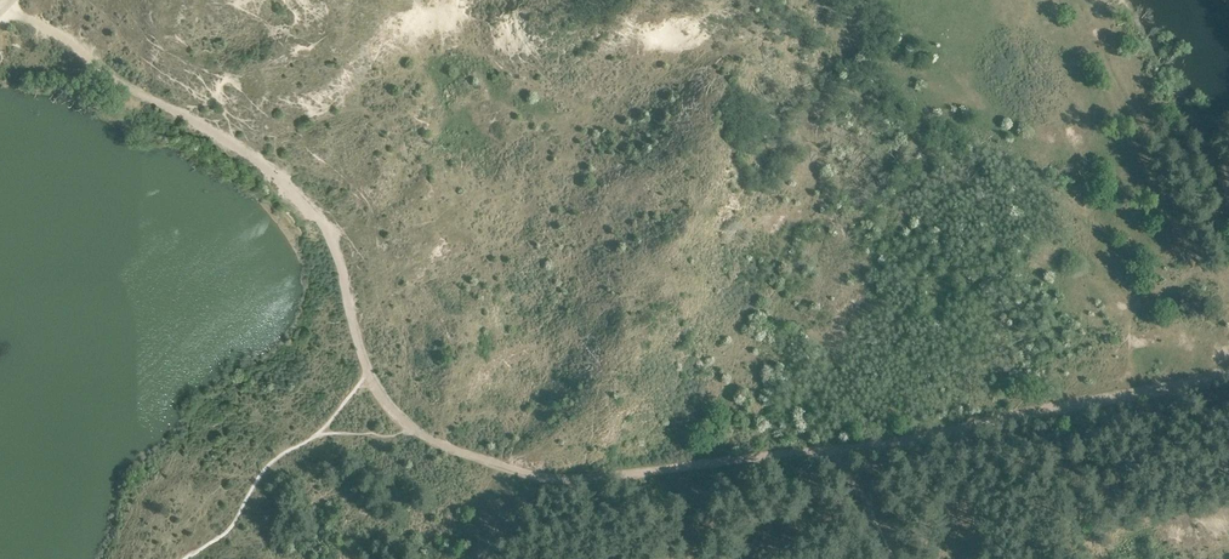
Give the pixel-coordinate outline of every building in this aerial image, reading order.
[(1147,399),(1167,396),(1166,391),(1146,394),(1147,399)]
